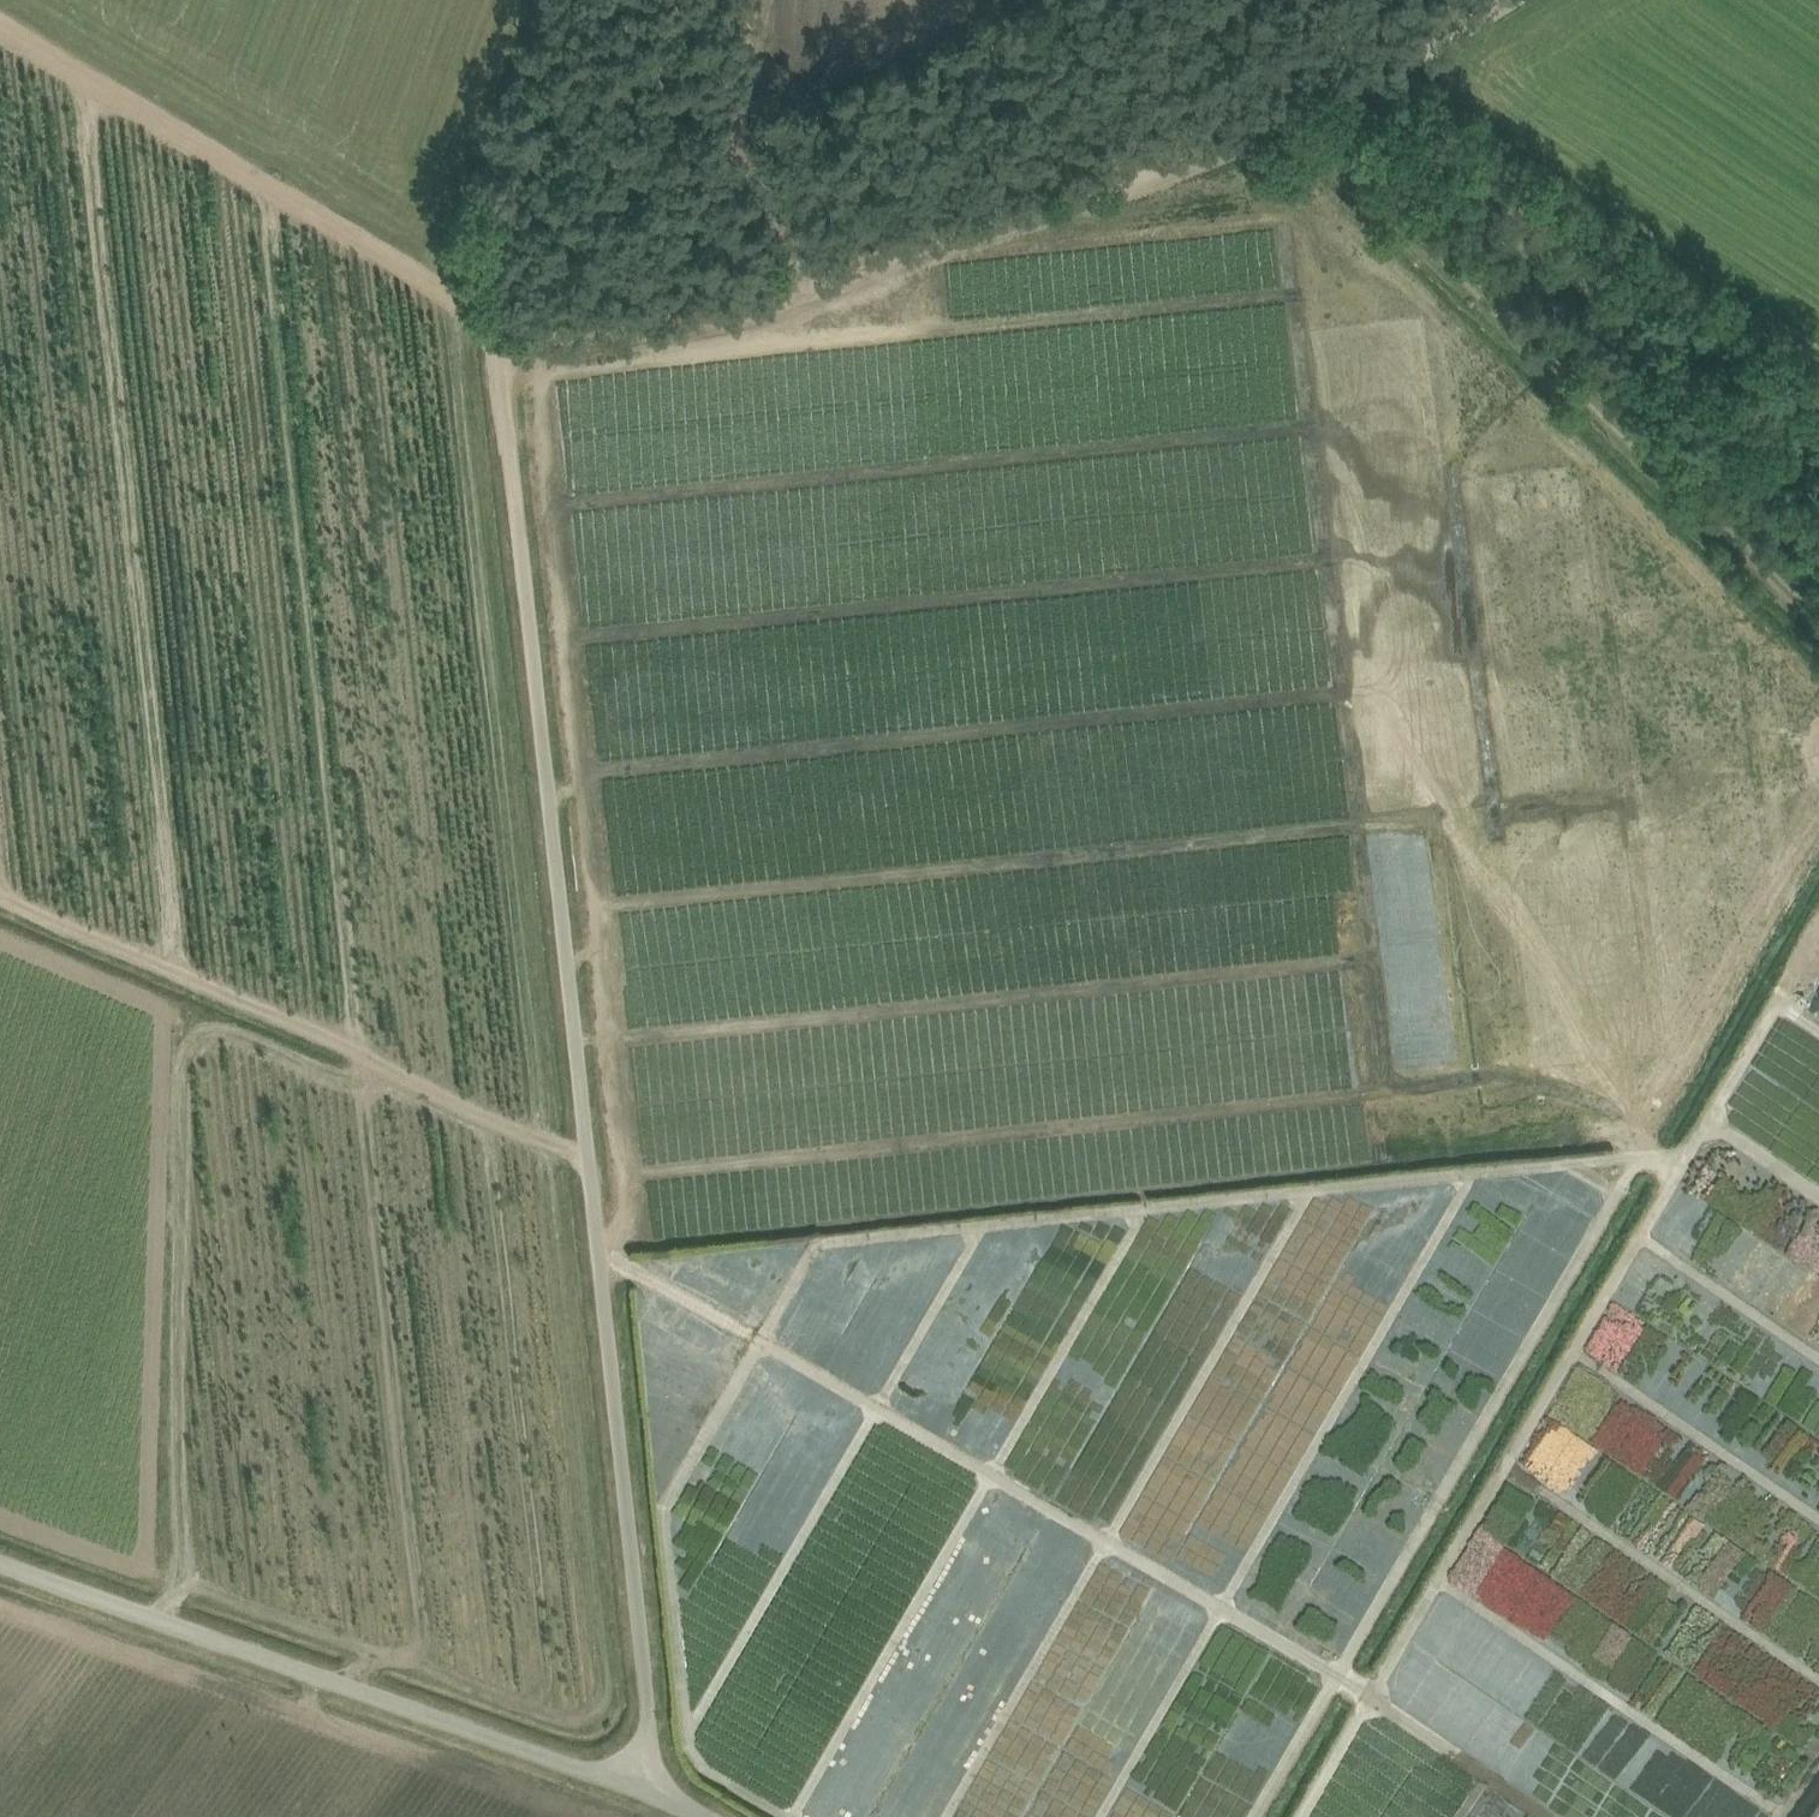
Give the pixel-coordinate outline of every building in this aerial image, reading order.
[(1810,1816),(1818,1816),(1818,1804),(1810,1816)]
